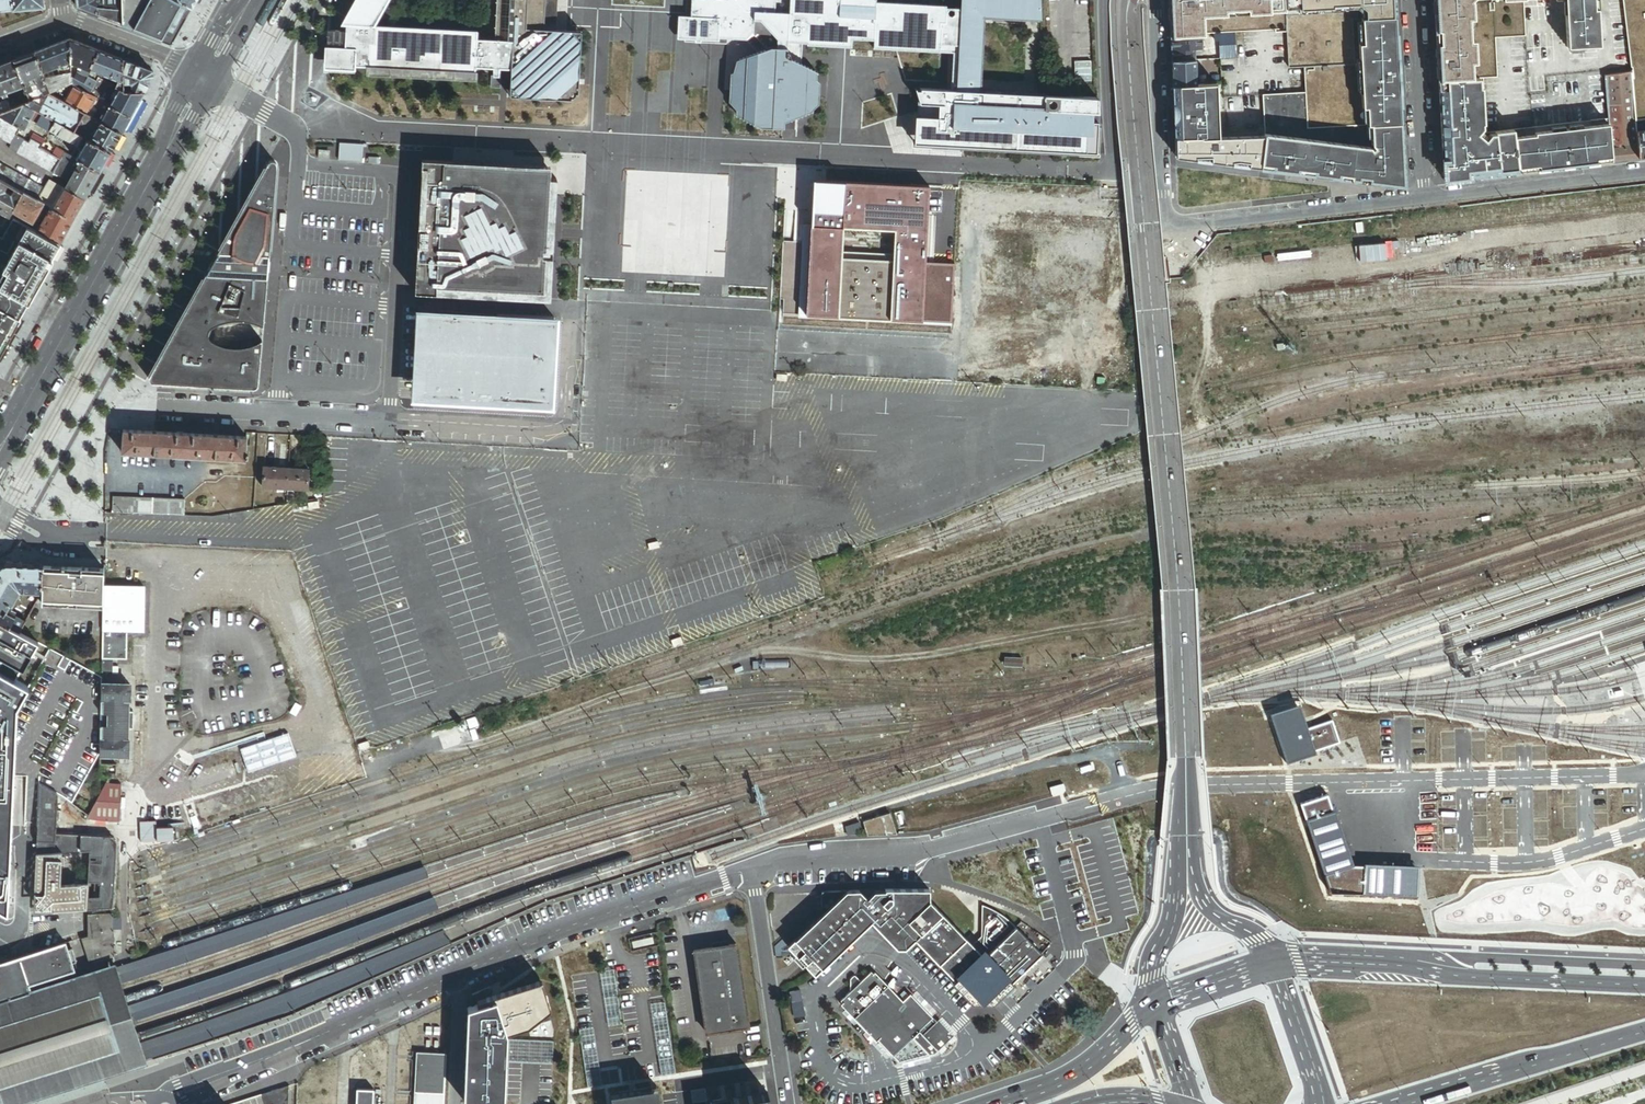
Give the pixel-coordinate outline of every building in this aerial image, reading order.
[(45,7),(44,0),(0,0),(0,11),(45,7)] [(76,5),(98,14),(98,0),(76,0),(76,5)] [(121,23),(121,0),(98,0),(98,14),(121,23)] [(191,6),(179,0),(121,0),(121,23),(170,42),(191,6)] [(493,37),(476,37),(476,29),(373,24),(344,22),(344,23),(344,46),(338,46),(328,45),(327,63),(474,71),(475,66),(492,67),(492,75),(498,75),(498,67),(509,68),(508,94),(570,98),(570,95),(572,95),(573,94),(574,92),(574,91),(577,91),(580,30),(540,28),(540,22),(541,0),(495,0),(493,37)] [(337,24),(344,23),(344,22),(373,24),(386,0),(350,0),(337,24)] [(540,22),(553,23),(553,10),(554,0),(541,0),(540,22)] [(954,5),(953,15),(944,15),(944,3),(875,0),(690,0),(689,36),(746,38),(750,43),(758,51),(757,56),(737,60),(731,74),(728,102),(735,114),(760,128),(784,127),(782,123),(817,107),(820,75),(785,56),(787,42),(802,42),(830,43),(831,32),(852,33),(851,38),(873,39),(873,45),(939,48),(953,49),(952,90),(914,89),(919,103),(940,103),(937,119),(917,117),(915,142),(1098,151),(1097,122),(1092,121),(1092,115),(1097,113),(1096,98),(1050,94),(981,92),(985,12),(1044,14),(1045,0),(960,0),(960,5),(954,5)] [(1285,0),(1169,0),(1171,36),(1200,35),(1206,33),(1208,33),(1232,32),(1273,30),(1273,33),(1286,32),(1285,0)] [(1352,19),(1394,17),(1393,0),(1285,0),(1286,32),(1288,67),(1304,66),(1354,64),(1352,19)] [(1438,81),(1483,78),(1497,78),(1495,38),(1525,37),(1523,0),(1434,0),(1438,81)] [(1567,48),(1599,46),(1598,10),(1594,10),(1593,0),(1564,0),(1567,48)] [(1631,73),(1635,122),(1643,121),(1644,121),(1644,0),(1623,0),(1631,73)] [(1394,17),(1352,19),(1354,64),(1304,66),(1305,92),(1307,128),(1399,123),(1394,17)] [(338,40),(339,28),(329,28),(327,29),(325,32),(325,35),(326,38),(329,39),(332,40),(338,40)] [(851,44),(851,38),(852,33),(831,32),(830,43),(851,44)] [(1201,47),(1200,35),(1171,36),(1171,48),(1194,47),(1201,47)] [(70,62),(71,61),(70,40),(35,53),(43,73),(52,69),(53,69),(55,68),(65,64),(70,62)] [(71,61),(71,62),(83,67),(91,71),(91,69),(98,50),(70,40),(71,61)] [(1233,57),(1233,48),(1233,42),(1219,43),(1220,58),(1233,57)] [(1172,60),(1195,59),(1194,47),(1171,48),(1172,60)] [(124,60),(98,50),(91,69),(121,80),(118,87),(120,88),(126,90),(126,86),(126,81),(124,60)] [(46,80),(43,73),(35,53),(28,56),(40,87),(47,84),(46,80)] [(14,61),(25,86),(27,92),(40,87),(28,56),(14,61)] [(1196,83),(1195,59),(1172,60),(1172,77),(1173,84),(1196,83)] [(153,71),(124,60),(126,81),(128,82),(131,82),(132,85),(134,85),(134,88),(133,91),(144,92),(145,92),(154,75),(154,74),(153,71)] [(25,86),(14,61),(0,66),(0,96),(3,95),(7,93),(25,86)] [(52,69),(43,73),(46,80),(55,77),(52,69)] [(72,83),(72,70),(68,72),(56,76),(60,88),(72,83)] [(1635,129),(1635,122),(1631,73),(1604,76),(1608,120),(1612,162),(1620,161),(1619,145),(1620,145),(1619,137),(1636,135),(1636,133),(1635,129)] [(164,80),(154,74),(154,75),(145,92),(155,97),(164,80)] [(51,92),(60,88),(56,76),(55,77),(46,80),(47,84),(50,92),(51,92)] [(97,81),(90,93),(96,96),(100,99),(109,82),(99,77),(97,81)] [(1485,133),(1483,78),(1438,81),(1443,181),(1517,172),(1513,130),(1485,133)] [(1218,137),(1216,82),(1196,83),(1173,84),(1174,115),(1175,138),(1203,137),(1211,137),(1218,137)] [(90,93),(72,83),(63,100),(86,113),(87,113),(90,109),(93,103),(96,96),(90,93)] [(49,93),(50,92),(47,84),(40,87),(27,92),(28,96),(30,101),(49,93)] [(130,90),(126,90),(120,88),(111,105),(132,116),(145,92),(144,92),(133,91),(130,90)] [(1305,92),(1262,94),(1264,133),(1264,135),(1263,138),(1259,166),(1394,184),(1394,182),(1400,178),(1402,178),(1399,123),(1307,128),(1305,92)] [(50,93),(49,93),(30,101),(24,103),(36,110),(56,121),(75,132),(80,122),(86,113),(63,100),(50,93)] [(122,133),(132,116),(111,105),(100,99),(96,96),(93,103),(96,106),(98,107),(103,110),(102,112),(103,113),(101,116),(103,117),(101,121),(102,122),(122,133)] [(12,108),(11,103),(10,103),(6,102),(0,104),(0,105),(3,112),(12,108)] [(24,103),(19,105),(12,108),(3,112),(0,113),(0,116),(21,127),(25,130),(30,120),(36,110),(24,103)] [(93,103),(90,109),(96,112),(98,107),(96,106),(93,103)] [(96,112),(90,109),(87,113),(93,117),(96,112)] [(52,129),(56,121),(36,110),(30,120),(50,131),(51,130),(52,129)] [(93,117),(87,113),(86,113),(80,122),(85,125),(97,131),(102,122),(101,121),(93,117)] [(0,116),(0,139),(11,144),(16,135),(21,127),(0,116)] [(1612,162),(1608,120),(1513,130),(1517,172),(1612,162)] [(70,141),(76,132),(75,132),(56,121),(52,129),(51,130),(57,134),(64,138),(69,140),(70,141)] [(1643,122),(1643,121),(1635,122),(1635,129),(1641,129),(1644,126),(1644,124),(1643,122)] [(75,132),(76,132),(80,135),(82,132),(85,125),(80,122),(75,132)] [(111,152),(122,133),(102,122),(97,131),(92,141),(111,152)] [(105,164),(111,152),(92,141),(87,138),(80,135),(76,132),(70,141),(78,145),(83,148),(82,151),(105,164)] [(1636,133),(1636,135),(1637,143),(1638,159),(1644,158),(1644,132),(1636,133)] [(132,138),(122,133),(111,152),(121,157),(132,138)] [(9,148),(53,172),(60,159),(53,154),(50,153),(41,147),(43,145),(43,144),(37,142),(34,140),(31,138),(29,141),(25,139),(16,135),(11,144),(9,148)] [(1620,145),(1637,143),(1636,135),(1619,137),(1620,145)] [(1263,138),(1175,138),(1174,160),(1259,166),(1263,138)] [(1638,159),(1637,143),(1620,145),(1619,145),(1620,161),(1638,159)] [(53,154),(60,159),(65,151),(57,147),(54,152),(53,154)] [(60,159),(53,172),(69,181),(80,160),(78,159),(65,151),(60,159)] [(82,151),(78,159),(80,160),(101,171),(105,164),(82,151)] [(101,171),(80,160),(69,181),(89,192),(100,172),(101,171)] [(151,381),(154,383),(253,388),(255,388),(256,387),(258,386),(258,384),(262,340),(256,343),(246,346),(236,347),(231,347),(224,346),(219,344),(213,342),(210,339),(208,336),(208,333),(209,331),(210,329),(212,327),(216,325),(222,323),(227,321),(233,321),(241,320),(247,321),(253,322),(263,327),(277,165),(275,162),(273,161),(271,161),(268,163),(208,271),(150,375),(149,377),(149,379),(150,380),(151,381)] [(2,180),(9,184),(12,186),(19,173),(0,163),(0,180),(2,180)] [(110,177),(100,172),(89,192),(99,197),(110,177)] [(547,232),(549,191),(466,186),(453,185),(453,173),(423,172),(416,292),(431,293),(547,300),(550,300),(553,232),(547,232)] [(17,188),(19,190),(23,184),(26,177),(19,173),(12,186),(17,188)] [(549,191),(550,179),(453,173),(453,185),(466,186),(549,191)] [(24,192),(38,199),(43,190),(45,187),(26,177),(23,184),(19,190),(24,192)] [(11,217),(13,212),(24,192),(19,190),(17,188),(14,192),(12,194),(7,191),(7,188),(9,184),(2,180),(0,183),(0,211),(11,217)] [(50,194),(55,184),(48,181),(45,187),(43,190),(50,194)] [(87,195),(89,192),(69,181),(67,185),(65,188),(85,199),(87,195)] [(74,219),(85,199),(65,188),(56,183),(55,184),(50,194),(59,199),(55,206),(54,208),(74,219)] [(38,199),(44,203),(45,203),(47,200),(50,194),(43,190),(38,199)] [(553,232),(556,191),(549,191),(547,232),(553,232)] [(34,223),(44,203),(38,199),(24,192),(13,212),(34,223)] [(47,200),(45,203),(51,206),(54,208),(55,206),(54,204),(47,200)] [(933,208),(845,204),(845,213),(840,313),(954,318),(955,288),(930,287),(933,208)] [(60,244),(74,219),(54,208),(51,206),(37,231),(60,244)] [(14,218),(3,238),(0,236),(0,290),(8,274),(4,272),(20,244),(23,246),(33,229),(14,218)] [(33,229),(23,246),(20,244),(4,272),(8,274),(0,290),(0,351),(60,244),(37,231),(33,229)] [(841,261),(828,260),(826,314),(838,314),(841,261)] [(559,409),(564,323),(419,317),(415,401),(559,409)] [(245,437),(124,430),(123,453),(245,460),(245,437)] [(283,487),(284,468),(263,467),(263,487),(283,487)] [(310,469),(289,468),(288,488),(294,488),(309,489),(310,469)] [(112,511),(183,514),(184,500),(112,495),(112,511)] [(18,631),(24,621),(6,611),(10,604),(12,605),(16,599),(18,595),(20,591),(42,592),(44,565),(6,564),(0,567),(0,621),(18,631)] [(103,607),(103,588),(104,567),(99,567),(75,566),(72,566),(55,566),(44,565),(42,592),(41,605),(103,607)] [(144,589),(103,588),(103,607),(102,659),(112,659),(126,659),(127,632),(143,633),(144,589)] [(0,621),(0,657),(3,659),(0,665),(0,723),(87,774),(100,752),(101,685),(102,675),(49,647),(29,686),(16,679),(21,667),(24,668),(38,641),(18,631),(0,621)] [(1019,659),(1002,658),(1001,666),(1018,667),(1019,659)] [(112,659),(102,659),(102,671),(112,671),(112,667),(112,659)] [(100,752),(100,756),(128,757),(128,742),(127,742),(127,730),(132,730),(133,713),(128,713),(128,701),(129,700),(129,685),(101,685),(100,752)] [(1313,754),(1311,748),(1337,740),(1332,720),(1305,728),(1299,706),(1269,714),(1283,763),(1313,754)] [(87,774),(0,723),(0,761),(40,783),(40,784),(58,795),(70,803),(87,774)] [(0,761),(0,908),(5,910),(10,910),(11,880),(7,878),(11,871),(15,781),(40,783),(0,761)] [(117,766),(99,766),(99,770),(99,776),(117,776),(117,766)] [(92,775),(99,777),(99,776),(99,770),(94,768),(91,775),(92,775)] [(37,852),(55,851),(56,835),(58,795),(40,784),(37,852)] [(120,785),(105,784),(91,809),(103,811),(103,820),(118,821),(120,785)] [(1417,868),(1351,866),(1329,794),(1300,803),(1329,894),(1417,896),(1417,868)] [(867,835),(896,833),(890,811),(862,820),(867,835)] [(862,830),(859,822),(846,827),(848,835),(862,830)] [(87,884),(86,909),(111,908),(116,842),(111,837),(56,835),(55,851),(62,851),(89,850),(87,884)] [(35,912),(86,909),(87,884),(85,884),(84,881),(75,881),(75,884),(61,884),(61,865),(64,865),(65,857),(62,856),(62,851),(55,851),(37,852),(35,912)] [(910,943),(915,938),(916,937),(920,932),(909,920),(930,899),(931,899),(931,890),(917,888),(887,889),(887,890),(876,890),(877,898),(871,898),(861,890),(823,891),(824,909),(825,910),(821,915),(821,920),(815,920),(792,941),(792,949),(812,970),(819,970),(869,924),(874,924),(895,945),(904,937),(910,943)] [(916,937),(915,938),(980,1004),(989,1004),(1043,951),(1016,925),(985,956),(973,944),(930,899),(909,920),(920,932),(916,937)] [(990,907),(983,904),(983,935),(973,944),(985,956),(1016,925),(1005,913),(990,907)] [(87,915),(87,936),(83,938),(92,966),(112,957),(112,949),(111,914),(87,915)] [(145,1060),(138,1036),(135,1026),(133,1022),(129,1006),(126,998),(123,989),(115,965),(95,971),(34,991),(32,984),(77,969),(75,962),(79,961),(75,947),(74,948),(71,940),(0,963),(0,1103),(12,1103),(145,1060)] [(748,1027),(736,945),(729,946),(729,942),(714,944),(715,948),(694,951),(706,1033),(748,1027)] [(873,971),(862,981),(857,976),(855,975),(852,978),(851,985),(855,989),(842,1001),(843,1003),(841,1004),(877,1041),(878,1040),(893,1055),(924,1026),(934,1016),(911,993),(904,1000),(876,971),(874,972),(873,971)] [(550,1020),(540,983),(476,1004),(480,1041),(550,1020)] [(803,1003),(800,989),(790,991),(792,1005),(803,1003)] [(478,1103),(500,1103),(505,1036),(493,1002),(465,1011),(462,1103),(478,1103)] [(805,1015),(803,1003),(792,1005),(795,1017),(805,1015)] [(955,1034),(939,1018),(938,1020),(934,1016),(924,1026),(927,1030),(924,1033),(939,1049),(955,1034)] [(415,1054),(413,1094),(443,1096),(445,1055),(415,1054)] [(297,1086),(297,1083),(231,1103),(296,1103),(297,1086)] [(356,1090),(355,1103),(373,1103),(373,1091),(356,1090)] [(651,1090),(611,1096),(612,1103),(654,1103),(651,1090)] [(443,1096),(413,1094),(413,1103),(442,1103),(443,1096)]
